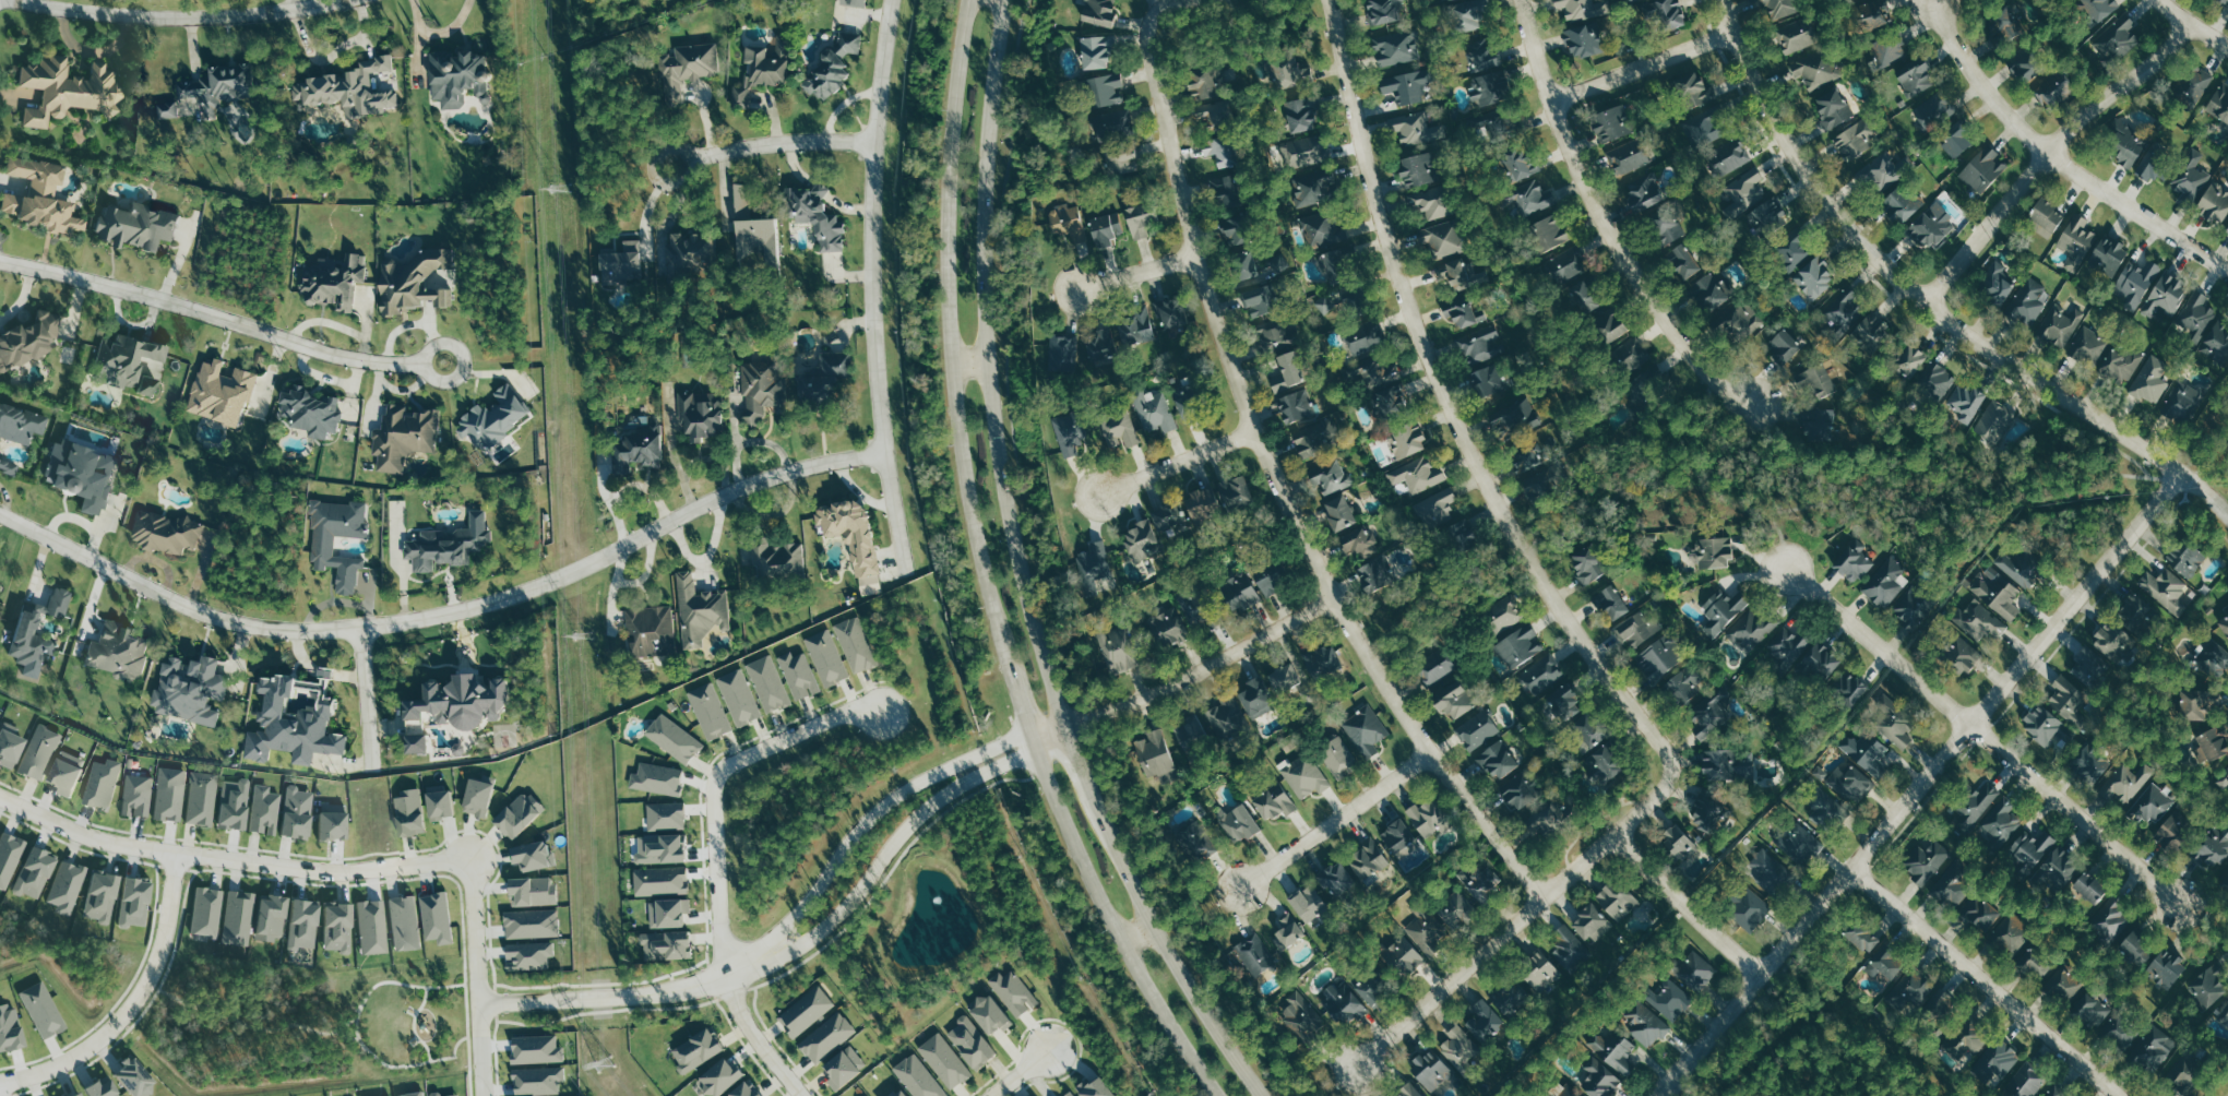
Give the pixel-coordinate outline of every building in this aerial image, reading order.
[(1117,13),(1112,12),(1114,0),(1083,0),(1079,21),(1114,28),(1117,13)] [(1371,26),(1408,17),(1404,0),(1366,0),(1371,26)] [(1556,10),(1562,8),(1568,23),(1601,11),(1598,0),(1553,0),(1556,10)] [(1677,0),(1655,0),(1653,1),(1663,31),(1685,23),(1677,0)] [(1768,20),(1797,13),(1794,0),(1764,0),(1768,20)] [(1886,0),(1877,0),(1856,6),(1863,31),(1893,22),(1886,0)] [(2010,0),(1990,22),(2010,39),(2030,17),(2010,0)] [(2083,3),(2089,17),(2086,18),(2089,25),(2120,11),(2115,0),(2089,0),(2083,3)] [(2227,9),(2227,0),(2215,0),(2227,9)] [(1489,25),(1483,5),(1468,9),(1467,4),(1455,7),(1462,33),(1489,25)] [(2131,11),(2140,23),(2131,29),(2141,41),(2112,63),(2094,40),(2131,11)] [(1775,29),(1785,55),(1816,44),(1806,17),(1775,29)] [(1599,52),(1595,32),(1588,34),(1586,24),(1563,29),(1569,59),(1599,52)] [(834,53),(858,56),(860,34),(837,31),(834,53)] [(1906,55),(1895,32),(1870,44),(1881,67),(1906,55)] [(1374,35),(1375,64),(1422,62),(1421,33),(1374,35)] [(1078,38),(1082,70),(1110,67),(1107,35),(1078,38)] [(666,107),(684,104),(680,80),(720,74),(714,40),(673,46),(674,53),(658,55),(666,107)] [(1471,71),(1500,67),(1496,44),(1468,48),(1471,71)] [(850,74),(827,46),(817,55),(821,60),(809,71),(812,74),(800,85),(810,96),(814,93),(820,100),(850,74)] [(1795,80),(1800,76),(1809,92),(1836,77),(1820,48),(1787,66),(1795,80)] [(437,100),(448,99),(448,109),(471,107),(470,94),(480,90),(487,106),(490,106),(499,103),(491,81),(504,81),(504,80),(495,54),(495,50),(483,50),(444,64),(433,63),(436,71),(437,100)] [(403,111),(402,90),(388,91),(387,84),(398,83),(396,54),(379,55),(379,60),(365,61),(366,74),(304,77),(305,105),(353,102),(354,114),(403,111)] [(49,90),(48,95),(42,109),(28,107),(26,126),(52,129),(54,115),(60,118),(67,119),(73,106),(93,109),(112,117),(124,115),(121,102),(126,101),(119,72),(111,71),(112,63),(99,62),(98,71),(95,78),(83,77),(71,80),(74,57),(65,56),(58,58),(48,56),(44,65),(39,65),(26,68),(24,87),(49,90)] [(1308,66),(1297,68),(1295,56),(1271,59),(1275,87),(1311,82),(1308,66)] [(2034,75),(2023,56),(2009,64),(2020,84),(2034,75)] [(1925,70),(1929,68),(1924,59),(1896,77),(1910,99),(1934,84),(1925,70)] [(2215,76),(2192,61),(2172,93),(2195,107),(2215,76)] [(264,97),(260,62),(206,68),(207,79),(180,82),(181,92),(164,94),(166,118),(199,114),(200,120),(224,117),(222,101),(264,97)] [(1187,99),(1212,97),(1211,67),(1186,68),(1187,99)] [(1479,100),(1481,107),(1510,98),(1500,70),(1467,81),(1474,102),(1479,100)] [(1689,112),(1712,96),(1694,70),(1671,86),(1689,112)] [(1121,89),(1121,88),(1118,72),(1084,78),(1089,108),(1123,102),(1121,89)] [(1398,105),(1427,101),(1422,72),(1378,78),(1381,93),(1396,91),(1398,105)] [(2049,109),(2065,94),(2049,77),(2033,92),(2049,109)] [(2225,80),(2227,82),(2227,125),(2204,108),(2225,80)] [(1828,130),(1854,115),(1836,85),(1810,101),(1828,130)] [(1922,128),(1958,113),(1949,91),(1912,106),(1922,128)] [(1285,101),(1289,132),(1316,129),(1312,97),(1285,101)] [(1231,122),(1226,99),(1193,107),(1196,119),(1204,117),(1206,128),(1231,122)] [(1599,144),(1634,130),(1623,102),(1589,116),(1599,144)] [(1682,120),(1692,147),(1721,137),(1711,109),(1682,120)] [(1391,132),(1398,131),(1402,148),(1447,138),(1444,123),(1431,126),(1427,110),(1388,118),(1391,132)] [(1129,136),(1128,111),(1092,113),(1093,138),(1129,136)] [(2132,166),(2144,141),(2130,135),(2135,125),(2114,116),(2098,150),(2132,166)] [(1866,120),(1832,138),(1845,161),(1878,143),(1866,120)] [(1956,158),(1970,143),(1951,125),(1937,140),(1956,158)] [(1206,156),(1213,154),(1216,168),(1233,164),(1227,135),(1202,140),(1206,156)] [(1286,168),(1323,164),(1320,136),(1283,141),(1286,168)] [(1616,176),(1649,163),(1638,138),(1606,151),(1616,176)] [(1716,177),(1751,163),(1741,138),(1706,152),(1716,177)] [(1999,154),(1987,143),(1958,174),(1980,195),(2005,168),(1995,159),(1999,154)] [(1497,160),(1513,185),(1536,171),(1521,145),(1497,160)] [(1104,152),(1107,174),(1135,171),(1133,148),(1104,152)] [(1398,158),(1403,187),(1434,181),(1432,166),(1435,165),(1433,152),(1398,158)] [(2135,173),(2148,183),(2162,164),(2149,155),(2135,173)] [(70,167),(14,156),(10,175),(34,179),(30,198),(8,193),(4,215),(54,225),(52,232),(76,237),(78,230),(89,232),(92,220),(77,217),(80,203),(59,199),(61,185),(66,186),(70,167)] [(1899,179),(1890,156),(1863,165),(1872,189),(1899,179)] [(2190,201),(2206,180),(2185,164),(2169,184),(2190,201)] [(1722,185),(1731,203),(1724,207),(1729,218),(1768,198),(1760,181),(1763,179),(1757,167),(1722,185)] [(1210,179),(1224,247),(1248,242),(1234,174),(1210,179)] [(1292,203),(1328,204),(1329,177),(1294,175),(1292,203)] [(1623,191),(1634,214),(1667,198),(1655,175),(1623,191)] [(1524,218),(1558,203),(1552,189),(1544,192),(1539,179),(1502,195),(1508,207),(1518,203),(1524,218)] [(2214,181),(2227,190),(2227,213),(2225,218),(2200,203),(2214,181)] [(761,219),(760,198),(746,198),(746,183),(732,183),(733,219),(761,219)] [(1919,206),(1898,184),(1879,203),(1900,225),(1919,206)] [(818,250),(842,250),(842,213),(825,213),(825,186),(785,186),(785,221),(817,219),(818,250)] [(1428,221),(1449,215),(1440,186),(1405,196),(1410,212),(1425,208),(1428,221)] [(2057,229),(2069,210),(2046,189),(2032,212),(2057,229)] [(1750,212),(1765,235),(1788,220),(1773,197),(1750,212)] [(1955,220),(1934,200),(1904,232),(1926,251),(1955,220)] [(1148,236),(1145,222),(1153,220),(1149,202),(1122,208),(1130,241),(1148,236)] [(163,253),(167,238),(179,242),(186,214),(156,207),(155,211),(145,208),(144,214),(112,206),(109,218),(105,217),(99,240),(127,247),(128,244),(163,253)] [(1066,207),(1066,206),(1048,208),(1052,234),(1080,229),(1077,206),(1066,207)] [(2094,239),(2077,271),(2064,264),(2072,250),(2058,245),(2078,209),(2093,216),(2084,234),(2094,239)] [(1310,250),(1344,239),(1339,222),(1331,225),(1326,210),(1300,219),(1310,250)] [(1685,235),(1676,211),(1651,220),(1660,245),(1685,235)] [(1120,234),(1117,212),(1085,218),(1090,250),(1108,246),(1107,237),(1120,234)] [(1543,254),(1568,240),(1554,213),(1528,227),(1543,254)] [(737,218),(737,251),(763,251),(763,265),(777,265),(777,218),(737,218)] [(1420,228),(1429,260),(1463,251),(1455,219),(1420,228)] [(665,233),(667,279),(683,278),(683,269),(713,267),(712,231),(665,233)] [(2128,253),(2113,278),(2087,263),(2102,237),(2116,243),(2117,240),(2123,245),(2121,249),(2128,253)] [(601,251),(601,282),(641,282),(640,239),(622,239),(622,251),(601,251)] [(1701,267),(1682,242),(1665,256),(1684,281),(1701,267)] [(457,307),(456,289),(439,289),(438,267),(455,267),(454,248),(418,249),(418,262),(387,263),(388,316),(409,315),(409,308),(457,307)] [(1586,273),(1576,248),(1547,259),(1557,284),(1586,273)] [(1236,283),(1258,274),(1247,249),(1226,259),(1236,283)] [(1344,249),(1322,252),(1325,280),(1347,277),(1344,249)] [(1792,280),(1814,301),(1835,278),(1825,269),(1829,264),(1817,253),(1792,280)] [(1456,290),(1479,282),(1473,263),(1466,265),(1463,257),(1436,266),(1442,284),(1452,281),(1456,290)] [(2140,309),(2164,263),(2153,258),(2147,267),(2130,258),(2111,293),(2140,309)] [(2003,304),(2015,281),(2001,274),(2006,266),(1992,259),(1976,290),(2003,304)] [(2169,265),(2144,308),(2154,317),(2160,305),(2175,312),(2188,289),(2180,284),(2185,274),(2169,265)] [(1723,280),(1719,283),(1710,271),(1689,287),(1709,313),(1734,294),(1723,280)] [(1600,307),(1590,279),(1569,287),(1579,315),(1600,307)] [(2038,300),(2044,290),(2027,279),(2006,310),(2031,327),(2045,305),(2038,300)] [(1244,317),(1271,314),(1268,287),(1241,291),(1244,317)] [(1822,301),(1833,330),(1861,319),(1850,290),(1822,301)] [(2192,329),(2185,340),(2195,347),(2218,313),(2205,304),(2209,297),(2197,290),(2178,320),(2192,329)] [(1442,309),(1446,322),(1455,319),(1459,329),(1487,320),(1485,311),(1475,314),(1471,300),(1442,309)] [(1722,323),(1741,344),(1764,324),(1745,303),(1722,323)] [(1137,315),(1117,320),(1123,346),(1154,339),(1146,305),(1135,308),(1137,315)] [(2067,348),(2084,312),(2075,308),(2072,314),(2053,305),(2039,335),(2067,348)] [(1606,345),(1627,331),(1611,307),(1602,313),(1599,308),(1594,311),(1602,323),(1595,328),(1606,345)] [(60,353),(55,342),(64,338),(52,308),(38,313),(42,322),(0,338),(0,366),(4,375),(60,353)] [(1894,327),(1876,308),(1848,334),(1866,354),(1894,327)] [(1374,320),(1343,333),(1353,356),(1384,343),(1374,320)] [(2069,355),(2094,368),(2110,340),(2085,326),(2069,355)] [(1785,364),(1802,345),(1783,327),(1765,346),(1785,364)] [(1108,328),(1082,336),(1089,362),(1115,354),(1108,328)] [(1507,352),(1499,328),(1455,343),(1461,360),(1473,356),(1475,363),(1507,352)] [(173,347),(124,335),(121,345),(113,343),(108,364),(121,367),(117,385),(140,391),(139,392),(161,398),(169,363),(173,347)] [(1076,336),(1049,336),(1050,368),(1077,367),(1076,336)] [(1612,354),(1641,387),(1662,369),(1634,336),(1612,354)] [(1892,368),(1911,379),(1929,348),(1917,341),(1911,351),(1905,348),(1892,368)] [(2142,354),(2113,341),(2099,371),(2127,385),(2142,354)] [(1275,356),(1280,375),(1269,378),(1272,392),(1302,384),(1293,351),(1275,356)] [(849,352),(827,352),(827,367),(818,367),(818,376),(802,376),(802,404),(838,403),(838,377),(850,377),(849,352)] [(2169,364),(2152,353),(2129,390),(2155,407),(2170,383),(2161,378),(2169,364)] [(191,411),(249,427),(264,373),(239,366),(237,376),(228,374),(232,360),(222,357),(220,364),(206,360),(191,411)] [(1411,407),(1404,381),(1401,381),(1396,359),(1363,367),(1376,416),(1411,407)] [(741,362),(743,426),(762,425),(762,405),(775,405),(775,413),(783,413),(781,360),(741,362)] [(1918,388),(1940,402),(1956,375),(1934,361),(1918,388)] [(1471,372),(1480,398),(1505,389),(1496,363),(1471,372)] [(1798,371),(1805,395),(1813,393),(1815,399),(1835,393),(1826,363),(1798,371)] [(1960,420),(1969,425),(1986,395),(1960,381),(1948,404),(1964,413),(1960,420)] [(2209,391),(2200,386),(2197,391),(2183,382),(2163,414),(2186,428),(2209,391)] [(461,419),(478,447),(492,439),(494,444),(541,416),(528,393),(521,397),(513,383),(497,392),(503,402),(490,409),(488,404),(461,419)] [(341,396),(285,386),(279,416),(291,418),(289,430),(325,437),(327,430),(334,432),(341,396)] [(1162,389),(1146,396),(1142,386),(1130,391),(1146,432),(1160,426),(1164,433),(1178,428),(1162,389)] [(1314,414),(1303,388),(1279,398),(1283,406),(1276,409),(1283,426),(1314,414)] [(691,439),(722,439),(722,392),(679,392),(679,430),(691,430),(691,439)] [(1488,417),(1497,440),(1540,422),(1530,399),(1488,417)] [(2014,409),(1990,399),(1976,434),(2001,444),(2014,409)] [(0,438),(35,446),(38,434),(48,436),(53,416),(0,403),(0,439),(0,438)] [(438,412),(406,409),(406,405),(384,404),(382,430),(373,429),(371,456),(377,456),(376,470),(403,473),(405,450),(434,452),(438,412)] [(1804,443),(1833,442),(1832,408),(1803,409),(1804,443)] [(1129,410),(1099,420),(1108,448),(1122,443),(1124,448),(1139,443),(1129,410)] [(1076,446),(1085,443),(1080,419),(1072,421),(1070,413),(1053,417),(1062,458),(1078,454),(1076,446)] [(1291,438),(1302,459),(1341,439),(1330,418),(1291,438)] [(1390,428),(1396,446),(1393,447),(1397,459),(1427,449),(1417,419),(1390,428)] [(624,433),(624,444),(612,444),(612,474),(631,473),(631,465),(662,464),(660,433),(624,433)] [(90,495),(86,512),(108,518),(119,471),(121,472),(125,456),(78,444),(73,465),(60,462),(54,486),(90,495)] [(1412,495),(1447,481),(1440,466),(1434,468),(1428,455),(1386,471),(1391,486),(1406,480),(1412,495)] [(1344,474),(1338,458),(1310,469),(1321,497),(1354,484),(1350,472),(1344,474)] [(21,472),(23,464),(0,459),(0,467),(21,472)] [(1224,511),(1252,503),(1244,475),(1215,483),(1224,511)] [(1429,529),(1454,513),(1449,505),(1458,500),(1449,485),(1415,506),(1429,529)] [(1188,493),(1189,498),(1154,507),(1159,528),(1217,514),(1210,487),(1188,493)] [(1332,532),(1356,521),(1342,494),(1322,503),(1328,515),(1324,517),(1332,532)] [(880,592),(862,498),(815,507),(821,538),(840,535),(841,544),(849,543),(859,596),(880,592)] [(371,537),(373,504),(318,501),(314,569),(332,570),(333,566),(341,567),(340,594),(362,595),(363,568),(370,569),(371,558),(339,556),(340,535),(371,537)] [(210,522),(184,514),(182,520),(145,509),(135,541),(187,557),(190,547),(201,551),(210,522)] [(1135,561),(1161,552),(1150,520),(1120,530),(1128,555),(1132,553),(1135,561)] [(1377,553),(1369,522),(1336,530),(1343,561),(1377,553)] [(477,563),(477,551),(495,549),(493,526),(460,528),(460,538),(452,539),(451,529),(426,531),(426,539),(410,540),(411,560),(418,560),(419,573),(440,571),(440,560),(448,559),(448,565),(477,563)] [(2187,579),(2208,557),(2184,535),(2163,558),(2187,579)] [(753,537),(755,581),(803,577),(801,544),(767,546),(767,536),(753,537)] [(1866,545),(1855,536),(1831,566),(1853,583),(1859,575),(1863,578),(1876,563),(1862,551),(1866,545)] [(1699,569),(1730,568),(1729,537),(1692,539),(1693,562),(1699,561),(1699,569)] [(1114,575),(1102,541),(1074,551),(1086,585),(1114,575)] [(1568,557),(1584,586),(1605,574),(1589,545),(1568,557)] [(1995,561),(2027,590),(2042,572),(2021,553),(2015,560),(2004,551),(1995,561)] [(1904,587),(1896,579),(1906,569),(1892,556),(1861,590),(1883,610),(1904,587)] [(1355,567),(1366,593),(1389,583),(1378,558),(1355,567)] [(1261,598),(1283,590),(1273,563),(1251,571),(1261,598)] [(1970,594),(2014,621),(2021,609),(2013,604),(2022,588),(1986,566),(1970,594)] [(2156,579),(2148,571),(2138,581),(2178,619),(2190,607),(2179,595),(2187,587),(2167,567),(2156,579)] [(677,571),(680,650),(703,648),(703,632),(728,630),(726,589),(694,592),(693,570),(677,571)] [(1259,602),(1242,570),(1219,583),(1236,614),(1259,602)] [(1610,622),(1630,611),(1614,583),(1595,594),(1610,622)] [(69,619),(77,592),(60,587),(54,608),(41,604),(38,613),(29,611),(14,659),(30,664),(26,675),(45,681),(57,640),(41,635),(48,613),(69,619)] [(1917,634),(1938,612),(1911,587),(1890,609),(1917,634)] [(1712,639),(1750,604),(1739,592),(1731,599),(1720,588),(1700,607),(1712,619),(1702,628),(1712,639)] [(2158,612),(2135,592),(2114,617),(2137,637),(2158,612)] [(1481,610),(1493,635),(1525,620),(1513,595),(1481,610)] [(1951,619),(1980,641),(1985,634),(1996,643),(2009,625),(1974,598),(1965,611),(1960,607),(1951,619)] [(625,608),(628,657),(674,655),(670,605),(625,608)] [(1158,649),(1188,639),(1178,605),(1147,615),(1158,649)] [(1754,648),(1781,623),(1769,610),(1760,618),(1753,609),(1727,633),(1740,647),(1747,641),(1754,648)] [(1622,641),(1628,638),(1634,648),(1656,634),(1655,631),(1661,628),(1658,623),(1653,626),(1643,610),(1614,627),(1622,641)] [(878,666),(859,615),(834,624),(853,675),(878,666)] [(2217,622),(2227,638),(2227,615),(2217,622)] [(2090,644),(2116,663),(2133,640),(2106,621),(2090,644)] [(1537,636),(1538,636),(1530,622),(1495,644),(1512,670),(1545,648),(1537,636)] [(87,642),(83,668),(140,677),(147,631),(102,623),(98,643),(87,642)] [(1139,666),(1126,626),(1095,636),(1104,666),(1113,663),(1116,673),(1139,666)] [(1763,653),(1785,672),(1809,645),(1787,626),(1763,653)] [(804,638),(824,688),(850,677),(829,628),(804,638)] [(1938,655),(1961,677),(1982,654),(1958,633),(1938,655)] [(1655,682),(1682,658),(1661,635),(1635,660),(1655,682)] [(2212,639),(2192,660),(2215,681),(2227,667),(2227,653),(2212,639)] [(1800,667),(1824,683),(1841,659),(1817,642),(1800,667)] [(1313,681),(1341,664),(1329,643),(1300,660),(1313,681)] [(2075,669),(2086,673),(2084,679),(2096,683),(2105,658),(2091,653),(2092,650),(2083,646),(2075,669)] [(1455,670),(1442,649),(1413,667),(1427,688),(1455,670)] [(777,657),(796,701),(821,690),(804,652),(793,657),(790,651),(777,657)] [(1569,674),(1551,651),(1518,677),(1537,699),(1569,674)] [(222,727),(226,711),(218,709),(221,698),(230,700),(236,676),(224,673),(227,659),(206,654),(203,667),(189,663),(190,658),(174,654),(159,711),(222,727)] [(747,663),(764,713),(790,705),(773,654),(747,663)] [(1301,682),(1290,662),(1265,676),(1276,696),(1301,682)] [(718,677),(735,727),(761,718),(744,668),(718,677)] [(1666,678),(1675,704),(1704,693),(1694,668),(1666,678)] [(1849,710),(1868,687),(1846,669),(1827,691),(1849,710)] [(2087,698),(2061,673),(2051,684),(2057,690),(2047,701),(2079,732),(2093,717),(2080,705),(2087,698)] [(331,684),(317,682),(304,677),(278,674),(273,683),(265,682),(264,689),(274,693),(278,694),(276,711),(265,710),(263,723),(254,731),(251,760),(275,762),(276,749),(298,751),(296,763),(319,765),(320,761),(321,752),(352,755),(354,735),(334,733),(334,725),(342,708),(342,705),(329,703),(331,684)] [(521,704),(520,679),(505,680),(506,689),(500,681),(494,681),(488,674),(453,676),(454,682),(444,682),(437,688),(438,696),(432,696),(427,700),(415,701),(416,707),(412,709),(413,721),(414,720),(436,719),(436,709),(447,723),(456,723),(456,713),(458,711),(474,732),(485,731),(501,719),(507,719),(507,713),(511,712),(521,704)] [(1248,719),(1272,709),(1258,676),(1244,682),(1247,689),(1236,693),(1248,719)] [(705,740),(731,732),(716,682),(689,690),(705,740)] [(1544,703),(1566,723),(1584,703),(1562,683),(1544,703)] [(1432,703),(1440,715),(1448,710),(1455,720),(1474,708),(1461,685),(1432,703)] [(2217,690),(2182,690),(2182,721),(2205,721),(2205,709),(2217,709),(2217,690)] [(1703,701),(1688,715),(1699,727),(1693,732),(1704,743),(1733,715),(1723,705),(1729,700),(1720,691),(1706,705),(1703,701)] [(1204,712),(1218,740),(1248,724),(1234,696),(1204,712)] [(1913,739),(1906,733),(1914,724),(1884,697),(1874,709),(1883,717),(1875,726),(1902,751),(1913,739)] [(2020,726),(2048,747),(2065,724),(2037,703),(2020,726)] [(1366,760),(1379,751),(1375,744),(1390,734),(1369,704),(1340,723),(1366,760)] [(1470,752),(1501,731),(1485,708),(1455,730),(1470,752)] [(644,733),(686,766),(703,744),(661,712),(644,733)] [(1583,754),(1605,738),(1587,712),(1569,725),(1581,742),(1576,745),(1583,754)] [(1173,725),(1186,752),(1208,742),(1195,714),(1173,725)] [(22,727),(9,722),(0,743),(0,761),(20,769),(32,738),(19,733),(22,727)] [(22,772),(47,782),(67,733),(42,723),(22,772)] [(2201,764),(2227,753),(2227,747),(2219,726),(2195,736),(2200,747),(2195,750),(2201,764)] [(1134,749),(1147,780),(1177,767),(1160,728),(1147,733),(1151,741),(1134,749)] [(1848,734),(1837,746),(1878,781),(1894,763),(1885,755),(1889,750),(1867,730),(1857,742),(1848,734)] [(1357,762),(1341,734),(1317,748),(1333,776),(1357,762)] [(441,754),(441,735),(420,735),(421,754),(441,754)] [(1519,765),(1501,739),(1476,756),(1494,782),(1519,765)] [(1595,785),(1622,774),(1610,744),(1590,752),(1593,760),(1585,763),(1595,785)] [(2111,760),(2086,744),(2070,769),(2096,784),(2111,760)] [(53,781),(65,786),(62,791),(77,797),(92,760),(67,749),(53,781)] [(1753,781),(1752,749),(1701,750),(1702,782),(1753,781)] [(1315,790),(1319,794),(1331,786),(1307,752),(1280,771),(1301,800),(1315,790)] [(127,761),(112,757),(110,763),(98,759),(86,803),(112,810),(127,761)] [(637,774),(631,773),(628,788),(678,796),(682,769),(639,762),(637,774)] [(2154,774),(2144,766),(2137,775),(2125,764),(2104,789),(2125,807),(2154,774)] [(1844,773),(1838,767),(1826,780),(1853,806),(1873,785),(1852,765),(1844,773)] [(158,819),(185,822),(191,768),(163,766),(158,819)] [(2227,789),(2227,768),(2216,781),(2226,791),(2227,789)] [(191,824),(217,826),(221,773),(194,771),(191,824)] [(158,777),(131,773),(124,815),(135,817),(135,814),(152,817),(158,777)] [(493,817),(502,782),(478,776),(469,811),(493,817)] [(1499,797),(1514,814),(1537,794),(1522,777),(1499,797)] [(226,779),(223,828),(251,830),(255,781),(226,779)] [(2000,791),(1985,779),(1976,791),(1972,787),(1948,818),(1967,834),(2000,791)] [(1250,799),(1264,823),(1283,812),(1285,816),(1297,810),(1280,781),(1250,799)] [(2175,803),(2154,783),(2128,812),(2144,826),(2151,818),(2157,823),(2175,803)] [(273,792),(274,786),(259,784),(253,832),(281,835),(285,794),(273,792)] [(320,792),(303,790),(303,786),(293,784),(287,836),(315,839),(320,792)] [(1829,785),(1805,794),(1817,827),(1841,818),(1829,785)] [(406,835),(434,831),(426,786),(399,790),(406,835)] [(463,815),(460,788),(434,792),(437,818),(463,815)] [(1701,823),(1721,818),(1715,790),(1695,794),(1701,823)] [(519,840),(549,813),(529,791),(499,819),(519,840)] [(1978,830),(1985,834),(1986,833),(1992,837),(1989,842),(2033,871),(2053,841),(2043,834),(2039,839),(2022,828),(2026,823),(2009,812),(2016,803),(2002,794),(1978,830)] [(1420,838),(1448,822),(1433,796),(1406,812),(1420,838)] [(1546,838),(1563,813),(1541,799),(1525,825),(1546,838)] [(683,803),(646,803),(647,830),(683,830),(683,803)] [(1221,806),(1212,813),(1236,845),(1259,828),(1241,803),(1226,814),(1221,806)] [(354,839),(354,812),(325,811),(324,839),(354,839)] [(2154,834),(2174,853),(2191,836),(2171,816),(2154,834)] [(1396,861),(1419,848),(1402,818),(1379,832),(1396,861)] [(1680,864),(1685,861),(1696,875),(1707,866),(1696,853),(1697,852),(1674,823),(1658,837),(1680,864)] [(1782,835),(1774,843),(1801,868),(1822,844),(1799,823),(1785,838),(1782,835)] [(1215,848),(1189,824),(1175,840),(1201,864),(1215,848)] [(6,830),(0,846),(0,886),(11,890),(31,840),(6,830)] [(2215,872),(2227,854),(2227,851),(2205,834),(2191,854),(2215,872)] [(1389,865),(1375,839),(1344,855),(1358,881),(1389,865)] [(1952,850),(1935,839),(1926,852),(1916,846),(1903,865),(1915,875),(1912,880),(1924,889),(1952,850)] [(521,871),(561,866),(557,840),(517,845),(521,871)] [(45,900),(62,855),(37,845),(17,894),(25,897),(27,893),(45,900)] [(2064,890),(2079,859),(2050,845),(2035,877),(2064,890)] [(1751,864),(1762,873),(1756,880),(1775,897),(1794,875),(1764,849),(1751,864)] [(91,866),(65,859),(52,903),(60,905),(58,913),(75,918),(91,866)] [(1334,901),(1355,882),(1335,860),(1315,879),(1334,901)] [(1502,882),(1486,863),(1470,877),(1464,870),(1456,876),(1478,902),(1502,882)] [(1952,908),(1973,889),(1953,867),(1932,887),(1952,908)] [(687,894),(687,868),(633,868),(633,895),(687,894)] [(125,875),(98,870),(89,916),(103,919),(103,923),(115,925),(125,875)] [(2072,887),(2095,905),(2107,890),(2083,872),(2072,887)] [(564,903),(564,891),(559,891),(559,876),(516,877),(517,905),(564,903)] [(124,925),(150,928),(153,902),(158,903),(160,880),(130,877),(124,925)] [(1640,906),(1614,878),(1593,897),(1619,925),(1640,906)] [(1724,905),(1749,932),(1772,910),(1747,884),(1724,905)] [(1286,898),(1301,924),(1324,911),(1309,885),(1286,898)] [(228,890),(200,886),(194,934),(222,937),(228,890)] [(1405,928),(1427,957),(1443,946),(1437,939),(1475,911),(1458,888),(1405,928)] [(260,893),(233,890),(225,942),(252,946),(260,893)] [(430,939),(442,938),(443,944),(458,943),(453,891),(426,893),(430,939)] [(1976,894),(1960,912),(1983,933),(1999,916),(1976,894)] [(261,939),(289,942),(293,896),(277,895),(277,899),(266,898),(261,939)] [(399,951),(427,948),(421,895),(393,898),(399,951)] [(319,949),(321,926),(326,926),(327,901),(297,899),(294,948),(319,949)] [(387,899),(361,902),(366,955),(393,952),(387,899)] [(649,928),(683,928),(683,913),(689,913),(689,900),(648,900),(649,928)] [(1614,925),(1591,902),(1568,924),(1585,941),(1590,936),(1596,942),(1614,925)] [(359,905),(330,904),(328,951),(357,952),(359,905)] [(564,908),(511,910),(512,937),(565,935),(564,908)] [(1305,933),(1287,912),(1276,921),(1281,928),(1273,935),(1285,950),(1305,933)] [(1989,938),(2011,958),(2031,936),(2009,916),(1989,938)] [(1869,955),(1882,941),(1861,921),(1848,935),(1869,955)] [(1560,946),(1554,951),(1568,971),(1590,955),(1567,922),(1551,933),(1560,946)] [(643,961),(690,959),(689,932),(661,933),(662,940),(654,940),(654,933),(641,934),(643,961)] [(1277,962),(1255,932),(1232,949),(1254,978),(1277,962)] [(2155,949),(2130,932),(2117,952),(2141,968),(2155,949)] [(1404,979),(1425,960),(1403,936),(1382,954),(1404,979)] [(560,956),(559,941),(512,942),(512,969),(554,968),(553,956),(560,956)] [(2170,989),(2188,964),(2163,947),(2145,972),(2170,989)] [(1515,972),(1540,996),(1562,972),(1536,949),(1515,972)] [(2050,967),(2028,949),(2014,966),(2036,984),(2050,967)] [(1703,991),(1718,967),(1691,950),(1676,974),(1703,991)] [(1867,972),(1889,987),(1904,964),(1882,950),(1867,972)] [(2204,1009),(2227,993),(2218,979),(2225,974),(2217,962),(2186,983),(2204,1009)] [(1936,993),(1924,982),(1928,977),(1915,965),(1893,990),(1918,1013),(1936,993)] [(2045,984),(2066,1004),(2084,986),(2063,966),(2045,984)] [(1001,976),(998,972),(988,979),(1014,1018),(1037,1002),(1013,968),(1001,976)] [(1367,1012),(1357,998),(1360,996),(1368,1006),(1385,994),(1370,974),(1353,987),(1347,979),(1335,988),(1332,983),(1319,993),(1345,1028),(1367,1012)] [(1694,999),(1668,975),(1647,998),(1673,1022),(1694,999)] [(1531,997),(1514,979),(1492,1000),(1509,1017),(1531,997)] [(71,1028),(48,980),(24,992),(47,1040),(71,1028)] [(835,1006),(819,984),(776,1015),(792,1038),(835,1006)] [(1286,998),(1291,1005),(1280,1014),(1302,1042),(1327,1023),(1299,987),(1286,998)] [(1012,1024),(986,991),(974,1001),(976,1003),(967,1010),(986,1034),(998,1025),(1003,1031),(1012,1024)] [(2070,1013),(2094,1032),(2112,1010),(2087,991),(2070,1013)] [(1505,1024),(1484,997),(1469,1008),(1476,1016),(1471,1020),(1485,1039),(1505,1024)] [(1670,1026),(1639,998),(1624,1015),(1636,1026),(1631,1031),(1650,1049),(1670,1026)] [(2213,1026),(2227,1036),(2227,1003),(2213,1026)] [(13,1010),(12,1004),(0,1006),(0,1032),(4,1052),(31,1047),(23,1008),(13,1010)] [(856,1032),(841,1011),(797,1042),(812,1063),(856,1032)] [(972,1069),(995,1054),(967,1015),(945,1031),(972,1069)] [(1963,1067),(1989,1042),(1980,1033),(1985,1027),(1973,1015),(1942,1045),(1963,1067)] [(2138,1036),(2117,1017),(2102,1034),(2123,1053),(2138,1036)] [(1482,1052),(1458,1023),(1446,1033),(1450,1038),(1439,1046),(1459,1070),(1482,1052)] [(2178,1042),(2153,1023),(2129,1054),(2154,1073),(2178,1042)] [(670,1051),(684,1073),(723,1049),(707,1024),(686,1037),(688,1040),(670,1051)] [(918,1045),(947,1090),(970,1076),(941,1030),(918,1045)] [(1586,1047),(1628,1075),(1635,1064),(1627,1059),(1637,1045),(1624,1036),(1619,1044),(1597,1030),(1586,1047)] [(515,1063),(569,1061),(569,1046),(563,1046),(562,1034),(519,1036),(520,1053),(515,1053),(515,1063)] [(1991,1086),(1999,1077),(2003,1079),(2021,1056),(1997,1037),(1971,1070),(1991,1086)] [(821,1066),(830,1076),(825,1080),(834,1090),(865,1063),(848,1043),(821,1066)] [(1432,1093),(1454,1072),(1431,1048),(1422,1056),(1420,1054),(1406,1067),(1432,1093)] [(2179,1048),(2159,1077),(2181,1092),(2200,1063),(2179,1048)] [(945,1093),(914,1051),(892,1067),(913,1095),(941,1095),(945,1093)] [(136,1095),(154,1095),(162,1092),(141,1052),(124,1061),(128,1068),(122,1071),(136,1095)] [(741,1074),(725,1055),(695,1079),(709,1095),(715,1095),(741,1074)] [(1597,1056),(1585,1067),(1592,1074),(1580,1085),(1592,1095),(1605,1095),(1621,1081),(1597,1056)] [(2026,1063),(2006,1089),(2015,1095),(2034,1095),(2047,1079),(2026,1063)] [(565,1093),(564,1081),(571,1081),(570,1066),(518,1068),(518,1095),(565,1093)] [(1097,1072),(1075,1089),(1081,1095),(1115,1095),(1097,1072)] [(1541,1095),(1580,1095),(1560,1076),(1541,1095)] [(751,1078),(723,1095),(763,1095),(751,1078)] [(91,1087),(95,1095),(126,1095),(118,1079),(108,1083),(107,1080),(91,1087)] [(1412,1081),(1390,1095),(1423,1095),(1412,1081)] [(899,1088),(888,1095),(906,1095),(899,1088)]
